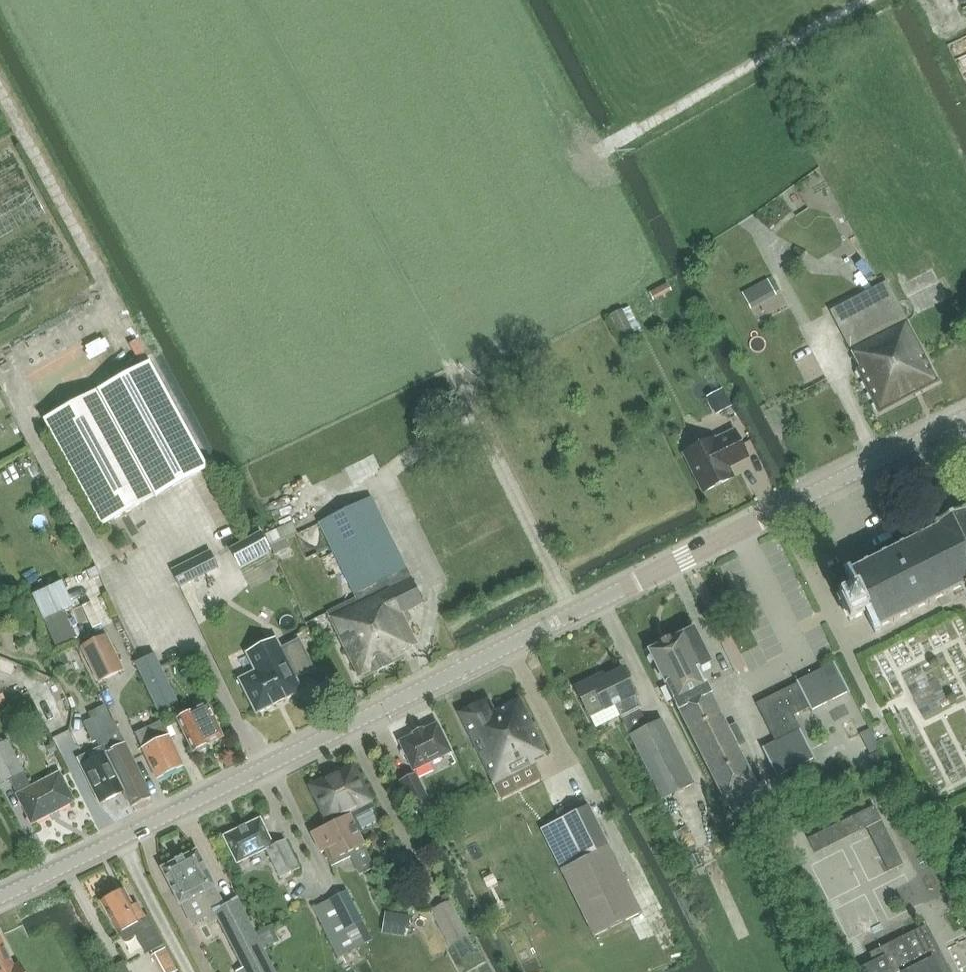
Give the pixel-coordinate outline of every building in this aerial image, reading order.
[(965,84),(965,33),(945,43),(965,84)] [(840,104),(831,111),(840,124),(850,117),(840,104)] [(855,370),(879,414),(940,383),(887,281),(830,311),(860,368),(855,370)] [(45,421),(102,526),(208,469),(150,364),(45,421)] [(685,453),(704,492),(735,477),(730,467),(749,458),(734,427),(715,436),(716,438),(685,453)] [(418,644),(403,614),(424,603),(371,497),(319,523),(357,598),(328,613),(361,680),(405,658),(402,652),(418,644)] [(838,598),(849,621),(865,613),(869,622),(875,633),(938,603),(941,610),(965,597),(965,594),(964,591),(965,590),(965,513),(964,511),(955,516),(952,511),(942,517),(944,521),(934,526),(935,527),(845,571),(854,590),(838,598)] [(667,685),(675,700),(705,685),(698,670),(712,663),(694,627),(646,651),(664,687),(667,685)] [(99,683),(124,671),(107,635),(82,647),(99,683)] [(239,680),(257,715),(259,714),(259,713),(274,706),(277,705),(276,705),(284,701),(286,700),(301,692),(301,693),(304,691),(297,678),(314,669),(300,640),(282,649),(277,638),(247,653),(256,671),(239,680)] [(177,702),(154,654),(136,663),(159,711),(177,702)] [(83,658),(72,663),(77,673),(88,668),(83,658)] [(763,749),(777,777),(814,758),(792,714),(808,706),(811,711),(848,692),(834,664),(798,682),(799,684),(756,705),(775,743),(763,749)] [(594,677),(574,686),(588,715),(595,729),(621,717),(621,719),(642,709),(636,697),(637,696),(624,668),(597,681),(594,677)] [(739,747),(747,743),(738,724),(729,728),(707,683),(705,685),(675,700),(673,701),(725,804),(727,804),(732,813),(771,794),(765,782),(758,785),(739,747)] [(7,688),(11,696),(21,692),(17,684),(7,688)] [(532,759),(546,752),(520,698),(494,711),(488,698),(458,713),(493,782),(534,762),(532,759)] [(177,719),(194,753),(196,752),(200,754),(208,750),(208,746),(225,738),(208,704),(177,719)] [(100,740),(103,746),(103,747),(125,791),(133,806),(152,796),(115,721),(113,722),(106,707),(89,715),(92,719),(84,723),(94,743),(100,740)] [(662,800),(694,784),(662,720),(648,727),(630,736),(662,800)] [(183,767),(177,754),(161,722),(145,729),(152,744),(143,749),(157,779),(183,767)] [(413,771),(415,770),(452,753),(438,724),(426,729),(425,729),(412,735),(412,736),(399,742),(413,771)] [(32,825),(76,803),(60,772),(31,787),(24,773),(25,773),(9,740),(0,745),(0,783),(1,785),(11,780),(18,794),(17,794),(32,825)] [(125,791),(103,747),(103,746),(80,757),(83,764),(81,765),(100,804),(125,791)] [(877,775),(890,768),(881,751),(868,758),(877,775)] [(311,788),(327,821),(337,816),(339,821),(350,815),(351,819),(374,808),(354,767),(311,788)] [(397,778),(414,812),(432,803),(415,770),(413,771),(397,778)] [(562,819),(542,829),(563,869),(609,844),(586,798),(558,812),(562,819)] [(858,833),(868,828),(881,822),(873,806),(851,818),(858,832),(858,833)] [(323,852),(325,851),(332,867),(351,858),(360,876),(375,869),(351,819),(350,815),(339,821),(314,833),(323,852)] [(237,863),(266,849),(273,846),(260,819),(224,837),(237,863)] [(881,822),(868,828),(888,871),(903,864),(881,822)] [(285,840),(273,846),(266,849),(280,878),(299,869),(285,840)] [(609,844),(563,869),(597,935),(644,911),(609,844)] [(263,944),(238,899),(221,908),(211,890),(217,887),(198,850),(183,858),(183,857),(176,861),(176,862),(162,869),(181,906),(201,895),(216,922),(220,920),(248,971),(256,971),(273,963),(263,944)] [(102,903),(123,943),(136,936),(146,955),(164,945),(149,916),(145,918),(138,904),(134,907),(125,890),(102,903)] [(362,946),(353,928),(361,923),(345,893),(312,910),(337,959),(362,946)] [(432,910),(450,947),(469,938),(451,901),(432,910)] [(404,930),(403,916),(383,917),(383,930),(404,930)] [(854,971),(950,971),(926,925),(869,953),(873,962),(854,971)] [(20,963),(16,965),(1,937),(0,937),(0,971),(25,971),(20,963)] [(164,971),(177,971),(179,971),(166,948),(154,954),(164,971)]
